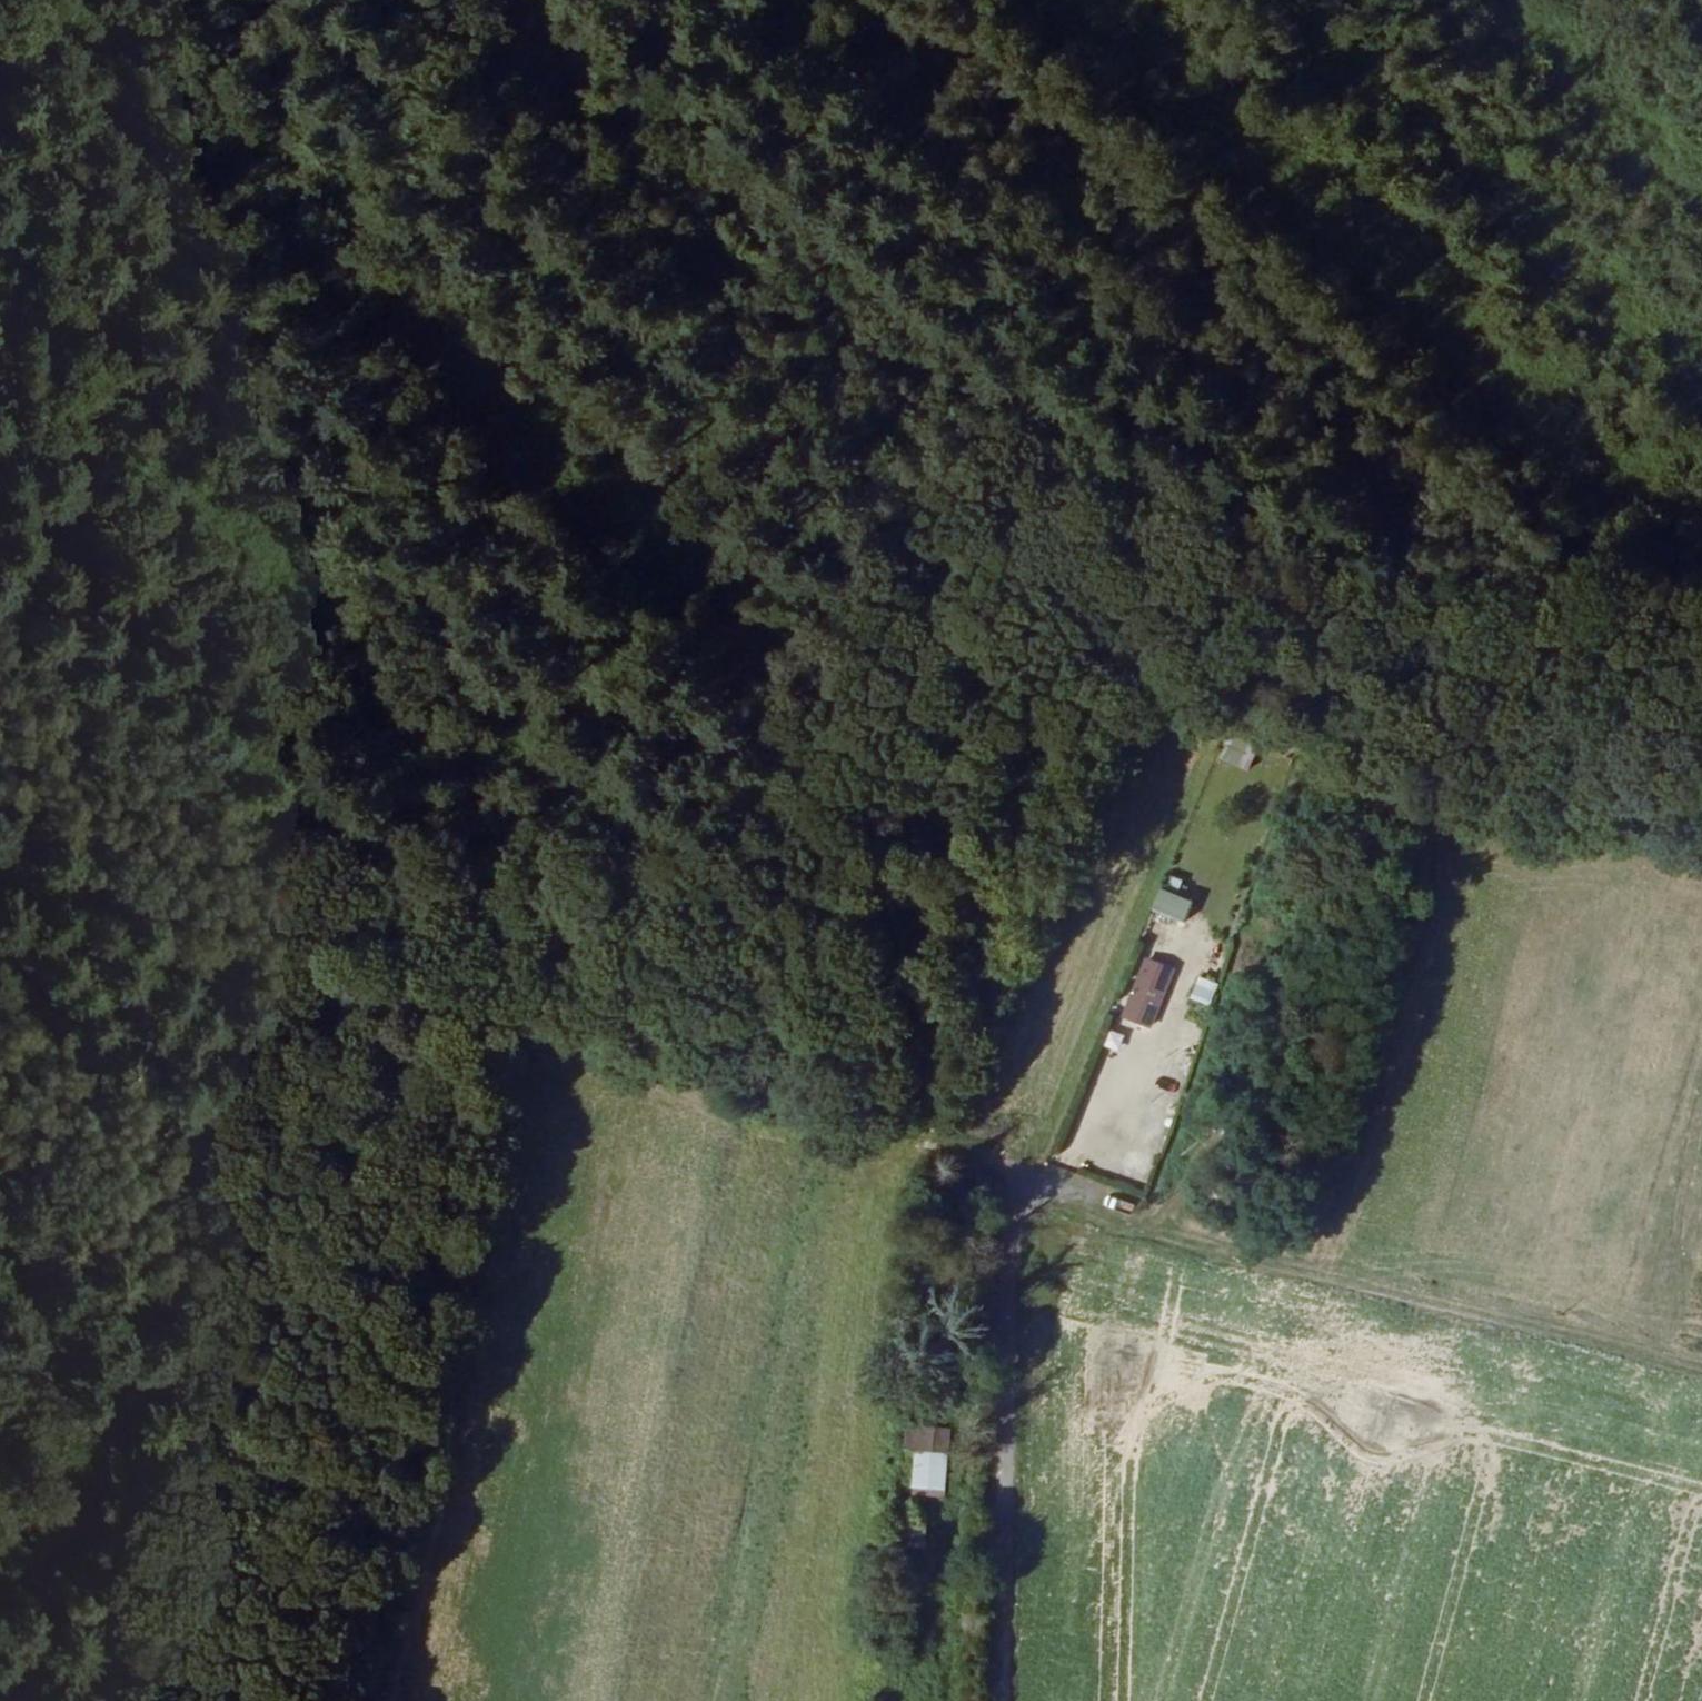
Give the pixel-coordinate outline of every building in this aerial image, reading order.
[(1159,892),(1154,914),(1189,922),(1194,900),(1159,892)] [(1177,965),(1140,955),(1124,1019),(1154,1031),(1177,965)] [(1192,1001),(1211,1008),(1219,984),(1200,978),(1192,1001)] [(1151,1160),(1127,1153),(1120,1175),(1146,1181),(1151,1160)] [(956,1427),(908,1428),(907,1497),(951,1499),(956,1427)]
